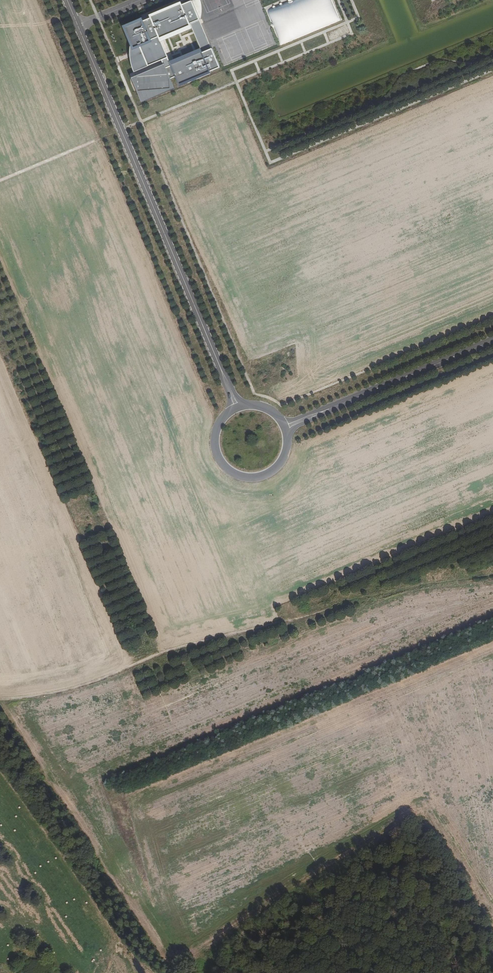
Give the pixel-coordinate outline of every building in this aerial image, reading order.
[(181,2),(183,5),(192,1),(200,20),(201,17),(201,13),(201,8),(200,2),(200,0),(183,0),(180,1),(181,2)] [(329,0),(295,0),(268,11),(281,45),(338,21),(329,0)] [(168,57),(162,42),(193,28),(191,24),(199,20),(200,20),(192,1),(183,5),(181,2),(150,15),(151,18),(144,21),(143,17),(141,18),(123,27),(131,45),(130,51),(131,61),(132,65),(134,72),(168,57)] [(212,48),(199,20),(191,24),(193,28),(201,48),(203,53),(212,48)] [(210,71),(220,67),(212,48),(203,53),(201,48),(171,61),(181,85),(211,73),(210,71)] [(175,88),(165,64),(132,78),(143,103),(175,88)]
